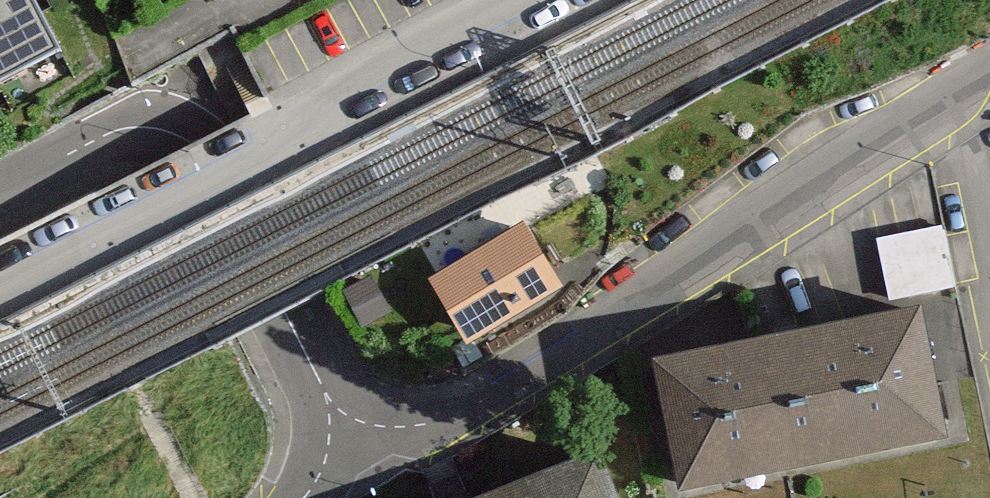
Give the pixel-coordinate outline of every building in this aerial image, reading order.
[(62,57),(33,0),(0,0),(0,89),(62,57)] [(518,231),(437,278),(472,338),(553,291),(518,231)] [(661,369),(686,492),(944,440),(919,317),(661,369)] [(514,497),(613,497),(600,465),(514,497)]
